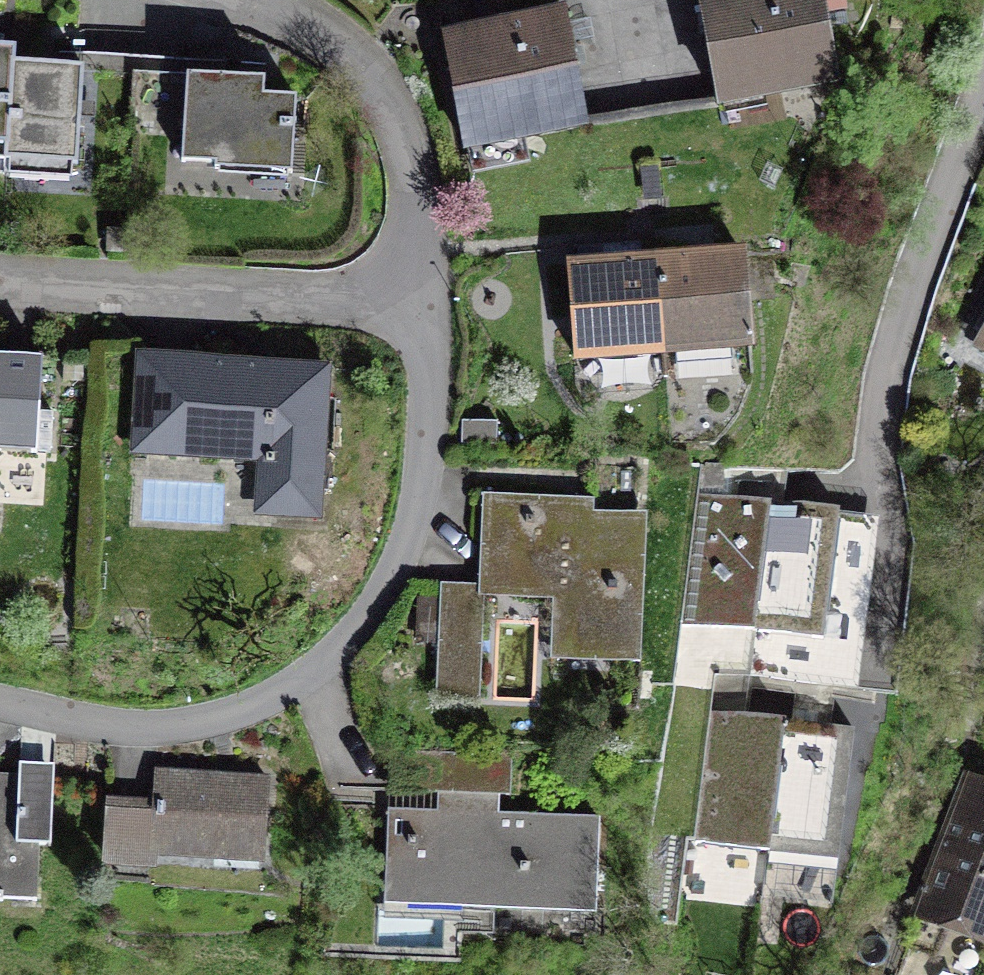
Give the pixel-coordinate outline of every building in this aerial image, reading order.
[(702,5),(720,100),(768,91),(767,85),(835,73),(821,0),(728,0),(702,5)] [(531,22),(445,38),(465,145),(472,144),(472,141),(508,134),(509,136),(585,122),(565,12),(530,18),(531,22)] [(0,51),(0,145),(6,145),(12,67),(13,52),(0,51)] [(123,129),(129,58),(95,56),(90,126),(123,129)] [(173,61),(129,58),(123,129),(167,133),(173,61)] [(76,163),(82,73),(12,67),(6,145),(5,158),(76,163)] [(273,81),(193,78),(190,160),(227,162),(227,172),(304,175),(307,102),(272,100),(273,81)] [(742,254),(657,260),(664,351),(748,345),(742,254)] [(657,260),(573,266),(580,357),(664,351),(657,260)] [(974,342),(983,347),(983,325),(974,342)] [(0,356),(0,449),(37,452),(42,359),(0,356)] [(199,392),(140,389),(136,450),(262,458),(260,482),(309,485),(307,515),(318,515),(326,369),(200,362),(199,392)] [(771,503),(699,494),(682,623),(693,624),(687,669),(749,677),(755,632),(771,503)] [(636,514),(565,511),(566,498),(484,495),(480,586),(555,589),(552,658),(630,661),(636,514)] [(840,512),(771,503),(755,632),(823,641),(840,512)] [(409,592),(407,654),(428,654),(427,705),(473,706),(475,593),(409,592)] [(787,722),(714,712),(698,840),(695,840),(689,888),(716,891),(716,889),(765,895),(770,851),(787,722)] [(854,730),(787,722),(770,851),(838,859),(854,730)] [(468,815),(410,812),(407,884),(464,886),(464,903),(596,909),(600,818),(498,814),(499,796),(510,796),(512,757),(401,752),(400,789),(469,792),(468,815)] [(0,781),(0,908),(44,909),(46,856),(61,856),(64,754),(26,753),(25,782),(0,781)] [(286,797),(166,789),(164,821),(120,819),(116,891),(167,894),(167,880),(280,886),(286,797)] [(928,928),(983,950),(983,789),(928,928)]
